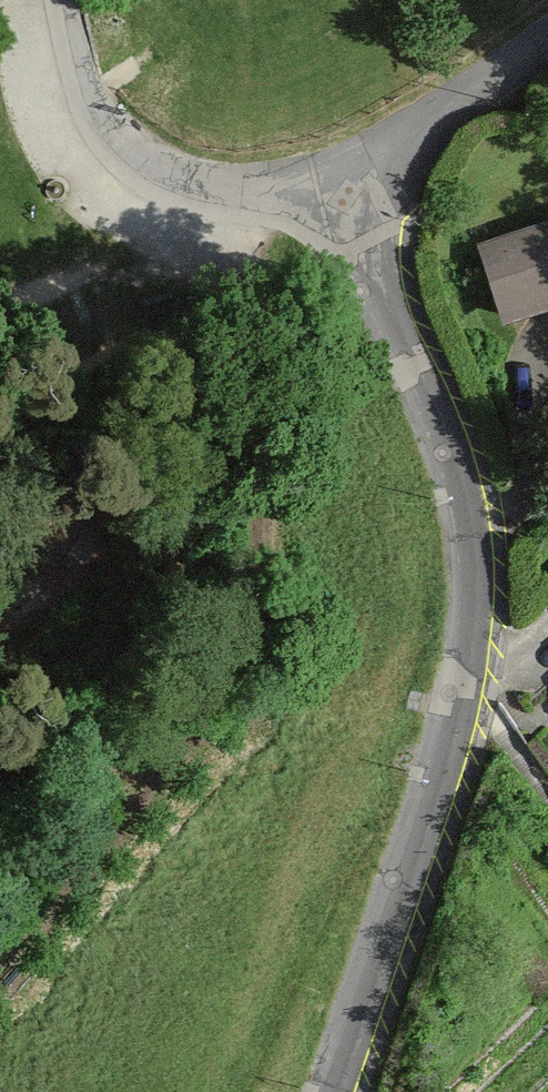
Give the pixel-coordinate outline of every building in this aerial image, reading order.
[(484,248),(506,315),(547,301),(547,227),(484,248)]
